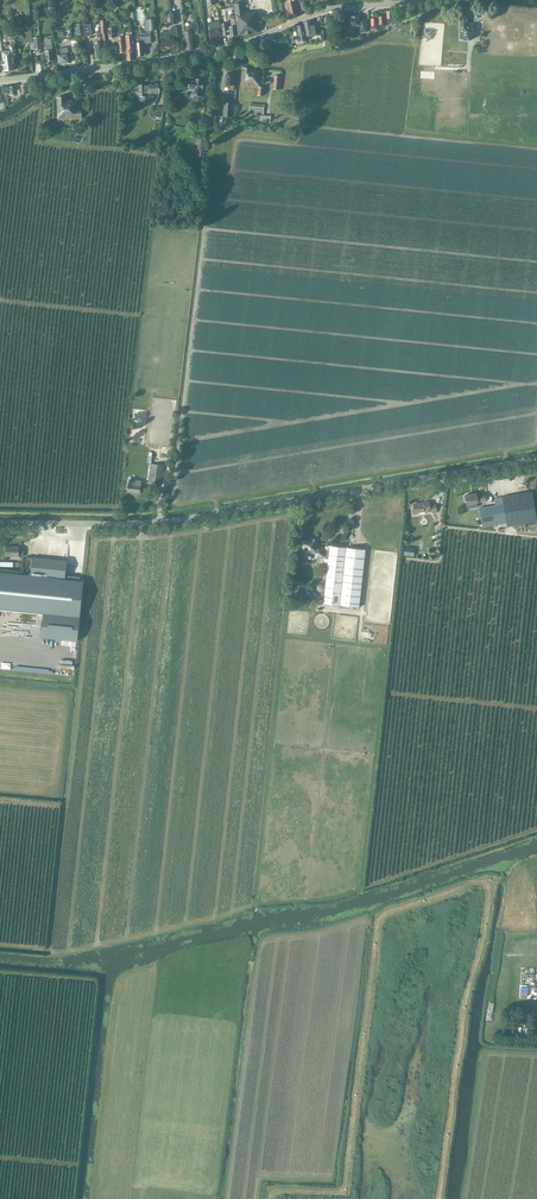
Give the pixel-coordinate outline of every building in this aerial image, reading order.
[(286,2),(289,15),(296,14),(293,1),(296,0),(290,0),(290,1),(286,2)] [(243,2),(234,4),(238,35),(258,32),(256,12),(250,13),(250,12),(245,13),(243,2)] [(392,10),(387,11),(387,16),(379,16),(379,24),(385,24),(385,22),(393,22),(392,10)] [(360,15),(346,16),(346,28),(360,27),(360,32),(368,32),(368,20),(363,20),(363,19),(361,17),(360,15)] [(460,17),(460,40),(471,40),(471,33),(474,33),(475,24),(467,24),(468,17),(460,17)] [(230,29),(228,30),(228,31),(230,31),(231,36),(237,35),(235,18),(231,19),(231,24),(232,24),(233,26),(229,27),(230,29)] [(209,23),(211,35),(214,35),(214,37),(222,36),(219,21),(209,23)] [(311,24),(311,22),(304,23),(307,38),(318,35),(316,23),(311,24)] [(83,23),(76,23),(78,36),(84,35),(83,23)] [(185,32),(184,32),(185,39),(186,39),(188,50),(195,49),(192,35),(199,34),(197,23),(190,24),(191,27),(184,28),(185,32)] [(307,41),(306,34),(304,25),(297,26),(299,36),(293,37),(294,42),(300,41),(300,42),(307,41)] [(171,31),(160,32),(162,46),(170,45),(171,47),(175,46),(174,40),(178,40),(176,27),(171,28),(171,31)] [(116,38),(119,38),(120,53),(125,52),(123,31),(115,31),(115,37),(116,38)] [(126,36),(126,42),(128,60),(135,60),(133,35),(126,36)] [(136,36),(138,56),(144,56),(143,44),(152,43),(151,35),(136,36)] [(31,43),(31,50),(35,49),(42,49),(41,37),(34,38),(34,42),(31,43)] [(51,39),(45,40),(46,48),(45,48),(47,61),(53,61),(52,47),(51,39)] [(96,59),(103,58),(101,42),(94,43),(94,45),(93,46),(93,47),(94,47),(95,47),(96,59)] [(3,60),(1,60),(1,61),(2,61),(2,65),(2,66),(4,66),(5,71),(15,69),(13,56),(16,55),(16,50),(16,49),(15,49),(15,45),(15,44),(15,45),(11,45),(10,45),(11,50),(2,51),(3,60)] [(61,54),(58,54),(59,64),(70,63),(69,53),(68,53),(68,47),(60,48),(61,54)] [(445,53),(444,67),(462,68),(463,64),(467,64),(468,55),(445,53)] [(241,85),(258,87),(257,94),(263,95),(263,87),(259,87),(260,70),(257,70),(257,68),(242,67),(241,85)] [(229,90),(234,90),(235,82),(233,81),(234,74),(226,73),(225,85),(229,85),(229,90)] [(274,89),(281,90),(282,76),(275,76),(274,89)] [(189,80),(189,89),(194,89),(193,95),(201,96),(202,90),(203,90),(204,81),(202,81),(202,79),(196,78),(196,80),(189,80)] [(159,93),(159,83),(139,84),(140,99),(146,99),(146,93),(149,92),(149,93),(159,93)] [(14,96),(13,94),(16,94),(15,86),(4,87),(5,94),(6,98),(8,98),(8,95),(10,95),(11,95),(11,96),(14,96)] [(57,97),(58,119),(81,118),(81,110),(80,110),(80,106),(77,106),(77,100),(72,101),(72,100),(66,100),(66,97),(57,97)] [(223,116),(231,117),(233,103),(224,102),(223,116)] [(155,117),(162,118),(163,118),(164,108),(155,106),(155,117)] [(249,114),(263,115),(264,107),(250,106),(249,114)] [(213,115),(212,126),(219,127),(220,116),(213,115)] [(197,155),(204,157),(207,140),(202,139),(201,147),(198,147),(197,155)] [(148,482),(161,484),(163,465),(150,463),(148,482)] [(128,483),(127,492),(139,493),(141,481),(129,479),(128,483)] [(502,497),(503,504),(507,523),(507,527),(508,527),(536,521),(536,518),(532,491),(502,497)] [(465,496),(464,496),(465,501),(466,500),(468,509),(478,507),(477,502),(486,501),(485,494),(477,496),(477,493),(465,495),(465,496)] [(414,509),(412,509),(413,514),(417,513),(417,512),(428,511),(428,512),(433,511),(432,506),(430,506),(429,501),(425,502),(425,503),(418,504),(418,503),(417,503),(416,503),(415,503),(414,504),(413,504),(414,509)] [(503,504),(496,505),(499,524),(507,523),(503,504)] [(496,505),(480,508),(484,527),(498,525),(499,524),(496,505)] [(303,540),(305,555),(315,553),(316,557),(325,556),(323,547),(319,548),(317,538),(303,540)] [(324,604),(359,607),(366,549),(330,545),(324,604)] [(7,547),(7,556),(24,556),(24,549),(19,549),(19,546),(13,546),(13,547),(7,547)] [(402,554),(414,556),(415,548),(403,547),(402,554)] [(431,552),(434,559),(440,557),(437,550),(431,552)] [(8,611),(43,614),(41,637),(78,641),(84,581),(80,581),(65,579),(67,561),(33,557),(31,576),(0,573),(0,610),(8,611)] [(296,582),(294,593),(303,594),(305,583),(296,582)]
